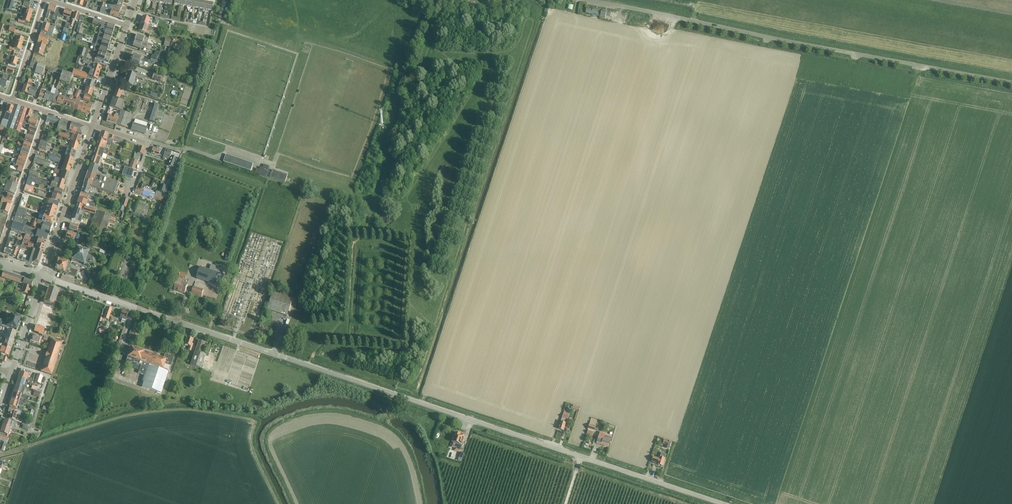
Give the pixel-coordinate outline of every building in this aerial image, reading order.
[(112,6),(121,9),(123,3),(115,0),(114,0),(112,6)] [(112,6),(108,5),(101,3),(100,7),(101,7),(119,13),(120,9),(121,9),(112,6)] [(49,4),(45,17),(48,17),(50,11),(54,13),(53,15),(57,16),(59,10),(56,8),(56,7),(49,4)] [(31,17),(32,11),(27,10),(28,8),(22,7),(20,14),(24,15),(31,17)] [(119,13),(101,7),(100,13),(117,18),(119,13)] [(587,8),(586,13),(592,14),(592,16),(596,17),(596,15),(600,16),(601,10),(593,8),(592,9),(587,8)] [(59,10),(57,16),(62,18),(63,16),(66,17),(66,20),(68,21),(72,12),(65,10),(64,11),(59,10)] [(70,24),(69,26),(72,27),(74,21),(77,22),(79,14),(74,12),(70,24)] [(29,24),(31,17),(24,15),(22,20),(19,19),(18,22),(23,23),(23,22),(29,24)] [(143,17),(140,23),(148,26),(152,27),(152,25),(150,25),(152,20),(150,19),(143,16),(143,17)] [(94,19),(92,24),(101,27),(101,28),(104,29),(113,32),(115,26),(94,19)] [(140,23),(138,31),(146,33),(148,26),(140,23)] [(43,24),(40,34),(49,37),(51,37),(54,28),(49,26),(43,24)] [(100,30),(99,33),(111,37),(113,32),(104,29),(103,31),(100,30)] [(99,33),(97,39),(109,43),(111,37),(99,33)] [(15,43),(22,45),(24,39),(20,38),(21,36),(14,34),(13,37),(17,38),(15,43)] [(147,43),(149,39),(136,35),(134,41),(142,44),(151,47),(152,47),(152,45),(147,43)] [(97,39),(95,45),(98,46),(108,49),(109,43),(97,39)] [(142,44),(134,41),(132,46),(140,49),(141,47),(150,50),(151,47),(142,44)] [(22,45),(15,43),(14,48),(10,46),(9,49),(14,51),(15,49),(20,51),(22,45)] [(98,46),(95,45),(92,44),(91,46),(95,47),(94,51),(106,55),(108,49),(98,46)] [(160,50),(158,56),(165,59),(167,52),(160,50)] [(106,55),(94,51),(93,54),(96,55),(94,60),(100,62),(101,59),(104,60),(106,55)] [(15,66),(18,59),(13,58),(13,57),(8,55),(7,60),(11,61),(10,64),(15,66)] [(129,59),(129,60),(130,62),(130,63),(139,65),(140,65),(140,66),(143,67),(143,66),(144,66),(145,63),(152,65),(152,64),(154,65),(155,62),(156,63),(156,62),(163,64),(165,59),(158,56),(158,57),(152,55),(150,61),(132,55),(131,58),(129,59)] [(31,62),(29,68),(36,70),(38,64),(31,62)] [(87,62),(86,64),(87,64),(89,65),(88,68),(90,68),(100,72),(101,67),(88,62),(87,62)] [(36,70),(35,73),(42,75),(45,66),(38,64),(36,70)] [(2,66),(1,68),(3,69),(2,71),(6,72),(13,75),(14,70),(2,66)] [(74,69),(72,75),(86,80),(88,76),(97,80),(100,72),(90,68),(88,74),(74,69)] [(69,84),(73,75),(72,75),(62,72),(61,74),(59,81),(61,82),(69,84)] [(142,80),(144,76),(136,73),(136,75),(127,72),(123,84),(132,87),(135,78),(142,80)] [(163,82),(164,77),(154,74),(152,79),(163,82)] [(2,80),(0,79),(0,86),(5,88),(7,82),(10,83),(12,78),(3,75),(2,80)] [(28,94),(30,88),(31,83),(32,81),(29,79),(27,86),(24,85),(22,92),(28,94)] [(85,87),(86,88),(94,90),(96,83),(88,80),(84,80),(84,83),(86,84),(85,87)] [(30,88),(28,94),(35,97),(38,86),(36,85),(35,86),(34,86),(34,84),(31,83),(30,88)] [(50,90),(47,89),(44,99),(48,100),(49,97),(53,86),(51,85),(50,88),(51,88),(50,90)] [(44,99),(47,89),(42,87),(39,97),(44,99)] [(116,87),(113,98),(124,102),(125,97),(121,96),(122,90),(116,87)] [(86,88),(84,95),(91,97),(94,90),(86,88)] [(55,94),(52,102),(62,105),(64,98),(65,98),(67,91),(65,90),(64,91),(61,90),(60,93),(60,95),(57,94),(57,93),(58,91),(56,91),(56,90),(54,94),(55,94)] [(76,92),(74,97),(76,98),(80,99),(90,102),(91,97),(84,95),(83,97),(79,96),(80,93),(78,93),(77,92),(76,92)] [(78,110),(80,102),(81,100),(80,100),(80,99),(76,98),(75,101),(72,100),(73,96),(70,95),(69,99),(65,98),(64,98),(62,105),(78,110)] [(124,102),(113,98),(109,107),(120,110),(120,111),(124,102)] [(88,105),(80,102),(78,110),(81,111),(81,112),(89,114),(93,104),(88,103),(88,105)] [(155,104),(149,121),(154,123),(159,105),(155,104)] [(0,127),(3,128),(3,127),(6,129),(14,107),(13,107),(8,105),(5,113),(6,113),(3,119),(0,127)] [(6,129),(7,129),(13,131),(21,107),(14,105),(13,107),(14,107),(6,129)] [(13,131),(20,133),(21,130),(22,126),(22,125),(23,123),(24,120),(25,116),(28,109),(21,107),(13,131)] [(120,110),(109,107),(107,114),(108,114),(106,121),(115,124),(120,110)] [(120,111),(120,110),(115,124),(128,128),(132,115),(129,114),(120,111)] [(23,123),(25,124),(26,121),(29,122),(28,123),(35,126),(37,121),(30,118),(30,117),(25,116),(24,120),(23,123)] [(52,126),(57,128),(60,121),(52,118),(48,116),(46,121),(53,124),(52,126)] [(22,125),(22,126),(29,129),(28,130),(30,131),(28,136),(33,138),(35,133),(37,128),(25,124),(23,123),(22,125)] [(72,123),(68,133),(81,137),(84,127),(72,123)] [(145,134),(147,129),(147,128),(133,123),(131,130),(145,134)] [(99,139),(111,144),(112,144),(113,140),(120,142),(120,141),(121,139),(109,135),(101,132),(99,139)] [(68,134),(67,135),(69,136),(68,140),(71,140),(79,143),(81,137),(68,133),(68,134)] [(110,145),(111,144),(99,139),(96,147),(106,150),(108,151),(109,149),(105,148),(107,144),(110,145)] [(48,143),(41,140),(39,145),(38,147),(45,150),(46,147),(47,146),(48,143)] [(61,144),(60,146),(67,148),(76,152),(79,143),(71,140),(69,146),(61,144)] [(19,145),(18,148),(22,149),(21,152),(28,154),(30,149),(19,145)] [(159,156),(160,152),(158,151),(160,147),(157,146),(156,148),(153,147),(151,153),(159,156)] [(96,147),(93,155),(102,158),(103,154),(107,155),(112,156),(113,153),(108,151),(109,151),(108,151),(106,150),(96,147)] [(143,156),(146,149),(139,147),(137,153),(143,156)] [(74,159),(76,152),(67,148),(64,156),(74,159)] [(180,153),(172,150),(171,152),(170,156),(172,156),(168,166),(173,167),(175,161),(176,158),(178,159),(180,153)] [(28,154),(21,152),(18,151),(17,153),(17,156),(16,156),(26,159),(28,154)] [(56,170),(58,170),(69,174),(73,160),(66,157),(64,157),(61,156),(50,152),(48,157),(49,158),(48,159),(59,163),(57,168),(56,170)] [(253,164),(226,154),(224,162),(251,171),(253,164)] [(13,155),(12,157),(16,158),(15,160),(25,163),(26,159),(16,156),(17,156),(13,155)] [(46,161),(47,158),(36,155),(33,162),(49,167),(51,162),(46,161)] [(102,158),(93,155),(90,164),(98,167),(99,167),(102,158)] [(24,167),(14,164),(13,167),(10,166),(9,169),(22,173),(24,167)] [(98,167),(90,164),(87,172),(96,175),(101,177),(102,175),(96,173),(98,167)] [(257,169),(256,173),(266,176),(269,167),(264,165),(263,169),(260,168),(260,170),(257,169)] [(131,177),(133,171),(127,169),(125,175),(131,177)] [(58,170),(57,172),(56,174),(60,175),(58,179),(66,182),(69,174),(58,170)] [(288,175),(272,170),(270,178),(285,183),(288,175)] [(115,195),(119,183),(101,177),(96,175),(87,172),(84,184),(90,186),(97,189),(115,195)] [(28,179),(32,181),(48,186),(63,191),(65,186),(52,182),(51,183),(45,181),(45,182),(43,181),(43,180),(29,175),(28,179)] [(57,179),(49,176),(48,176),(47,178),(52,180),(51,182),(52,182),(65,186),(66,182),(58,179),(57,179)] [(18,184),(7,181),(4,191),(14,195),(18,184)] [(136,188),(134,193),(142,195),(144,189),(146,183),(143,182),(140,190),(136,188)] [(83,184),(81,193),(89,195),(93,197),(94,195),(88,192),(90,186),(84,184),(83,184)] [(26,185),(24,191),(32,194),(34,188),(30,187),(26,185)] [(63,191),(48,186),(47,189),(54,191),(53,194),(61,197),(63,191)] [(151,191),(144,189),(142,195),(153,199),(154,194),(151,193),(151,191)] [(6,199),(12,201),(14,196),(8,194),(0,191),(0,197),(6,199)] [(154,194),(153,199),(162,201),(163,198),(161,198),(163,193),(156,191),(155,195),(154,194)] [(81,193),(79,198),(87,201),(89,195),(81,193)] [(51,194),(50,196),(49,199),(50,199),(59,203),(61,197),(53,194),(51,194)] [(6,199),(0,197),(0,200),(1,200),(1,202),(4,203),(10,206),(12,201),(6,199)] [(95,204),(87,201),(79,198),(77,204),(84,206),(85,207),(86,207),(87,204),(94,206),(95,204)] [(48,205),(44,216),(54,219),(58,206),(59,203),(50,199),(49,199),(47,199),(45,204),(48,205)] [(1,202),(1,203),(0,203),(0,211),(8,213),(10,206),(4,203),(1,202)] [(84,206),(82,211),(94,215),(96,211),(97,211),(92,209),(86,207),(85,207),(84,206)] [(18,207),(16,213),(26,217),(28,211),(18,207)] [(82,212),(82,211),(75,209),(71,220),(81,223),(84,213),(82,212)] [(111,216),(96,211),(94,215),(90,229),(105,234),(111,216)] [(16,213),(13,222),(21,225),(22,220),(32,224),(33,219),(26,217),(16,213)] [(35,217),(34,220),(37,221),(42,222),(52,225),(54,219),(44,216),(39,215),(38,218),(35,217)] [(37,221),(36,224),(42,227),(41,231),(49,234),(52,225),(42,222),(37,221)] [(25,234),(26,234),(28,227),(25,226),(13,222),(11,229),(25,234)] [(89,232),(84,230),(81,230),(78,229),(79,226),(70,223),(69,229),(88,235),(89,232)] [(28,227),(26,234),(31,236),(32,236),(32,237),(35,238),(38,231),(28,227)] [(21,236),(20,239),(23,240),(25,235),(11,230),(10,232),(21,236)] [(49,234),(41,231),(38,230),(38,231),(35,238),(46,241),(49,234)] [(80,236),(78,235),(68,232),(65,239),(73,242),(74,239),(78,240),(80,236)] [(6,246),(3,253),(11,256),(14,248),(10,246),(11,245),(9,244),(10,240),(12,240),(13,237),(9,235),(6,245),(6,246)] [(37,242),(36,244),(44,247),(46,241),(35,238),(32,237),(32,236),(31,238),(30,239),(37,242)] [(24,240),(22,245),(26,247),(33,250),(43,253),(44,247),(36,244),(36,246),(33,245),(34,245),(26,243),(27,241),(24,240)] [(14,248),(11,256),(13,256),(13,257),(15,258),(15,257),(16,257),(17,252),(19,253),(21,248),(17,246),(15,245),(14,248)] [(19,253),(17,259),(21,261),(24,262),(27,263),(31,265),(32,263),(38,265),(43,253),(33,250),(32,254),(28,253),(27,257),(30,258),(30,261),(22,258),(24,253),(26,247),(22,245),(21,248),(19,253)] [(75,251),(73,250),(71,255),(73,256),(72,259),(71,259),(72,260),(71,260),(72,261),(72,260),(84,264),(83,265),(84,265),(84,264),(85,264),(85,263),(85,261),(94,263),(96,257),(88,255),(88,252),(89,252),(90,252),(89,251),(89,250),(88,250),(88,251),(77,247),(77,246),(76,246),(76,247),(75,247),(76,248),(75,251)] [(78,271),(74,270),(73,269),(67,267),(68,262),(58,259),(55,270),(65,273),(76,277),(78,271)] [(211,265),(209,270),(200,267),(196,278),(220,287),(224,275),(222,275),(224,269),(211,265)] [(20,284),(22,278),(12,274),(13,274),(4,271),(3,271),(1,278),(20,284)] [(31,288),(33,281),(22,278),(20,284),(23,285),(31,288)] [(185,294),(188,285),(177,281),(174,290),(185,294)] [(31,288),(23,285),(22,289),(21,288),(20,289),(16,288),(15,291),(28,295),(31,288)] [(204,290),(193,287),(191,294),(201,297),(204,290)] [(45,297),(44,302),(54,306),(54,305),(55,302),(57,303),(58,302),(59,300),(58,298),(57,298),(58,293),(65,295),(66,292),(59,290),(59,291),(48,288),(45,297)] [(288,316),(291,305),(293,299),(273,292),(268,309),(288,316)] [(112,309),(107,307),(103,318),(108,320),(112,309)] [(125,324),(126,321),(128,313),(122,311),(121,314),(119,313),(117,318),(120,318),(119,318),(122,319),(121,322),(125,324)] [(6,328),(7,327),(16,330),(17,330),(21,318),(20,318),(21,315),(16,313),(15,316),(11,315),(10,319),(8,318),(7,319),(6,322),(4,321),(3,323),(0,322),(0,326),(6,328)] [(36,326),(34,332),(39,333),(38,334),(42,336),(42,337),(43,337),(45,337),(48,338),(48,336),(46,335),(43,334),(45,329),(44,329),(45,329),(36,326)] [(2,337),(6,338),(5,339),(6,339),(6,340),(13,342),(16,332),(0,327),(0,329),(8,332),(7,334),(3,333),(2,337)] [(39,346),(42,338),(33,335),(30,343),(39,346)] [(0,340),(4,342),(4,340),(6,341),(4,345),(11,348),(13,342),(6,340),(6,339),(5,339),(4,339),(1,338),(0,340)] [(191,351),(193,344),(192,344),(193,340),(187,338),(184,345),(189,347),(188,350),(191,351)] [(61,346),(62,343),(51,340),(46,355),(41,372),(51,375),(57,358),(59,359),(62,351),(60,350),(61,348),(61,346)] [(201,369),(205,355),(201,354),(205,343),(198,341),(190,365),(201,369)] [(0,352),(0,355),(4,356),(4,357),(3,361),(6,362),(11,348),(4,345),(2,345),(0,352)] [(131,347),(125,366),(132,368),(133,365),(139,367),(139,364),(141,365),(138,373),(144,375),(142,381),(143,382),(142,387),(161,393),(168,373),(162,371),(163,368),(169,370),(174,354),(168,352),(165,351),(163,358),(131,347)] [(40,385),(42,380),(43,376),(34,373),(32,379),(27,377),(29,372),(21,369),(20,372),(18,377),(26,380),(40,385)] [(18,377),(16,385),(25,388),(27,383),(25,383),(26,380),(18,377)] [(25,388),(16,385),(14,392),(23,395),(25,388)] [(12,396),(11,400),(24,404),(25,400),(27,401),(27,400),(28,397),(26,396),(23,395),(14,392),(12,396)] [(24,404),(11,400),(9,406),(17,408),(18,405),(23,406),(24,404)] [(21,423),(22,421),(16,419),(16,420),(15,420),(18,411),(10,408),(8,413),(9,413),(8,415),(10,416),(9,419),(21,423)] [(565,426),(569,414),(564,413),(559,429),(566,432),(568,427),(565,426)] [(5,419),(3,425),(11,428),(14,429),(16,425),(16,423),(5,419)] [(0,432),(0,435),(5,437),(9,438),(12,431),(14,432),(15,429),(14,429),(11,428),(3,425),(0,432)] [(453,441),(451,446),(455,448),(454,450),(457,451),(460,452),(461,450),(463,442),(462,442),(464,436),(460,434),(459,433),(458,433),(457,433),(456,433),(455,437),(453,438),(453,440),(453,441)] [(600,433),(596,443),(602,445),(602,444),(604,444),(604,446),(609,447),(612,438),(604,436),(605,434),(600,433)] [(9,438),(5,437),(0,435),(0,441),(4,442),(3,446),(1,452),(3,452),(4,451),(9,438)] [(653,457),(652,462),(657,464),(657,465),(662,466),(666,455),(661,453),(659,459),(653,457)]
